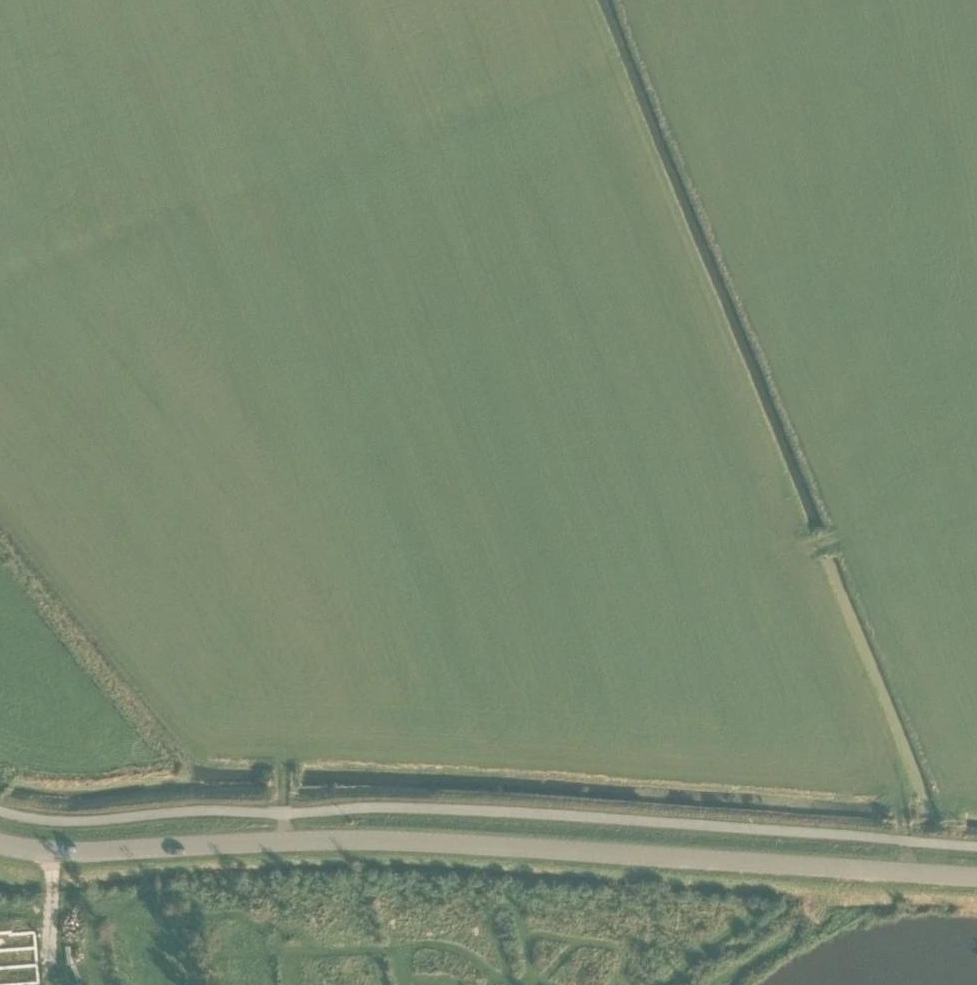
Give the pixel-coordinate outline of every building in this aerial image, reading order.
[(31,919),(9,921),(9,920),(0,920),(0,984),(36,984),(31,919)]
